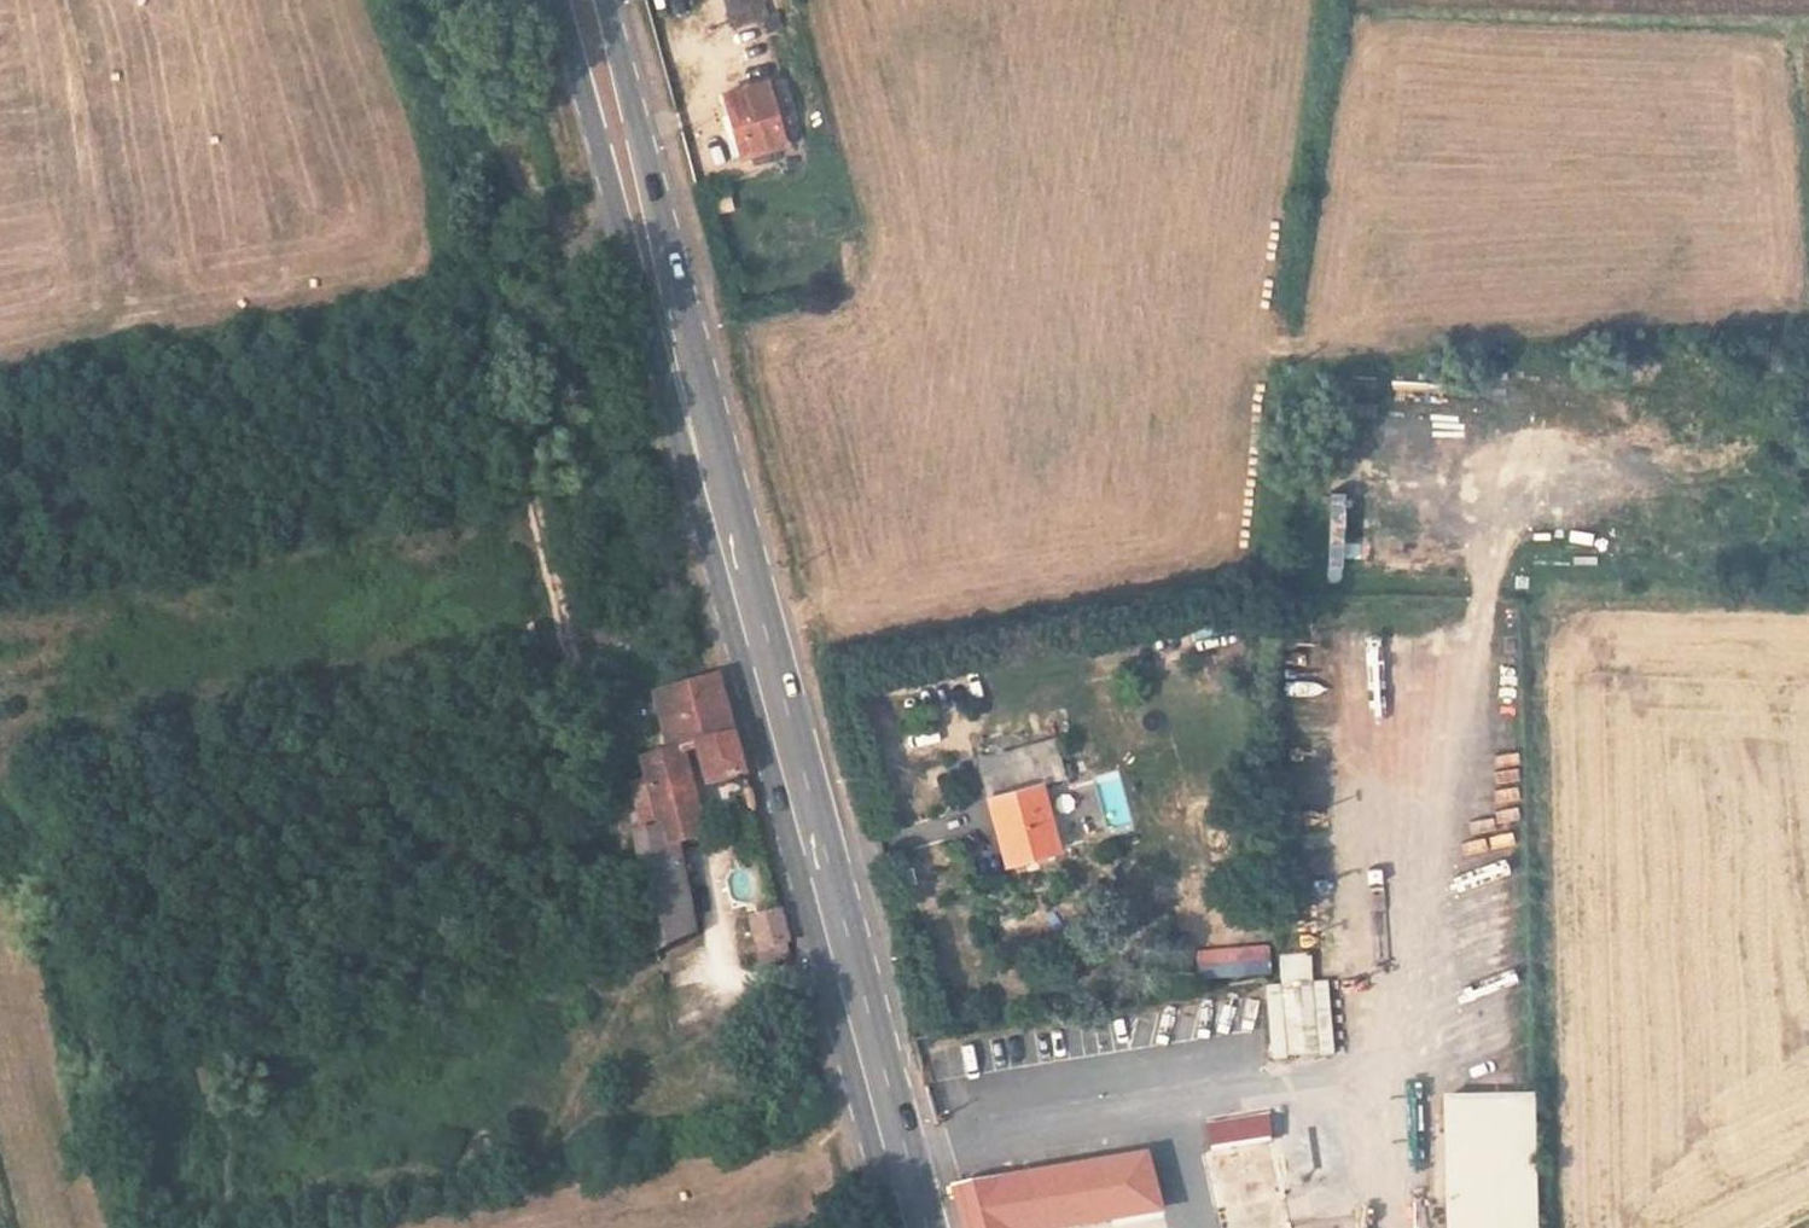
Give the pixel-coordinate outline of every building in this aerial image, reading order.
[(704,29),(766,17),(763,0),(698,0),(704,29)] [(759,131),(742,67),(697,79),(715,143),(759,131)] [(621,765),(629,803),(634,826),(603,848),(602,850),(638,946),(680,923),(659,836),(682,831),(667,759),(681,756),(692,797),(724,792),(702,712),(694,683),(668,687),(630,693),(645,761),(642,762),(621,765)] [(1130,792),(1140,789),(1131,758),(1082,771),(1101,839),(1140,829),(1130,792)] [(1052,828),(1034,762),(981,776),(999,842),(1052,828)] [(703,955),(706,970),(751,956),(767,951),(755,906),(735,914),(739,942),(703,955)] [(1266,944),(1197,950),(1200,978),(1268,972),(1266,944)] [(1282,955),(1284,983),(1269,984),(1275,1057),(1335,1052),(1329,979),(1311,981),(1308,953),(1282,955)] [(650,975),(654,986),(669,982),(664,969),(650,975)] [(1533,1094),(1446,1097),(1451,1227),(1538,1227),(1533,1094)] [(1271,1113),(1211,1123),(1214,1146),(1274,1136),(1271,1113)] [(1148,1145),(947,1180),(960,1227),(1006,1227),(1160,1198),(1148,1145)]
